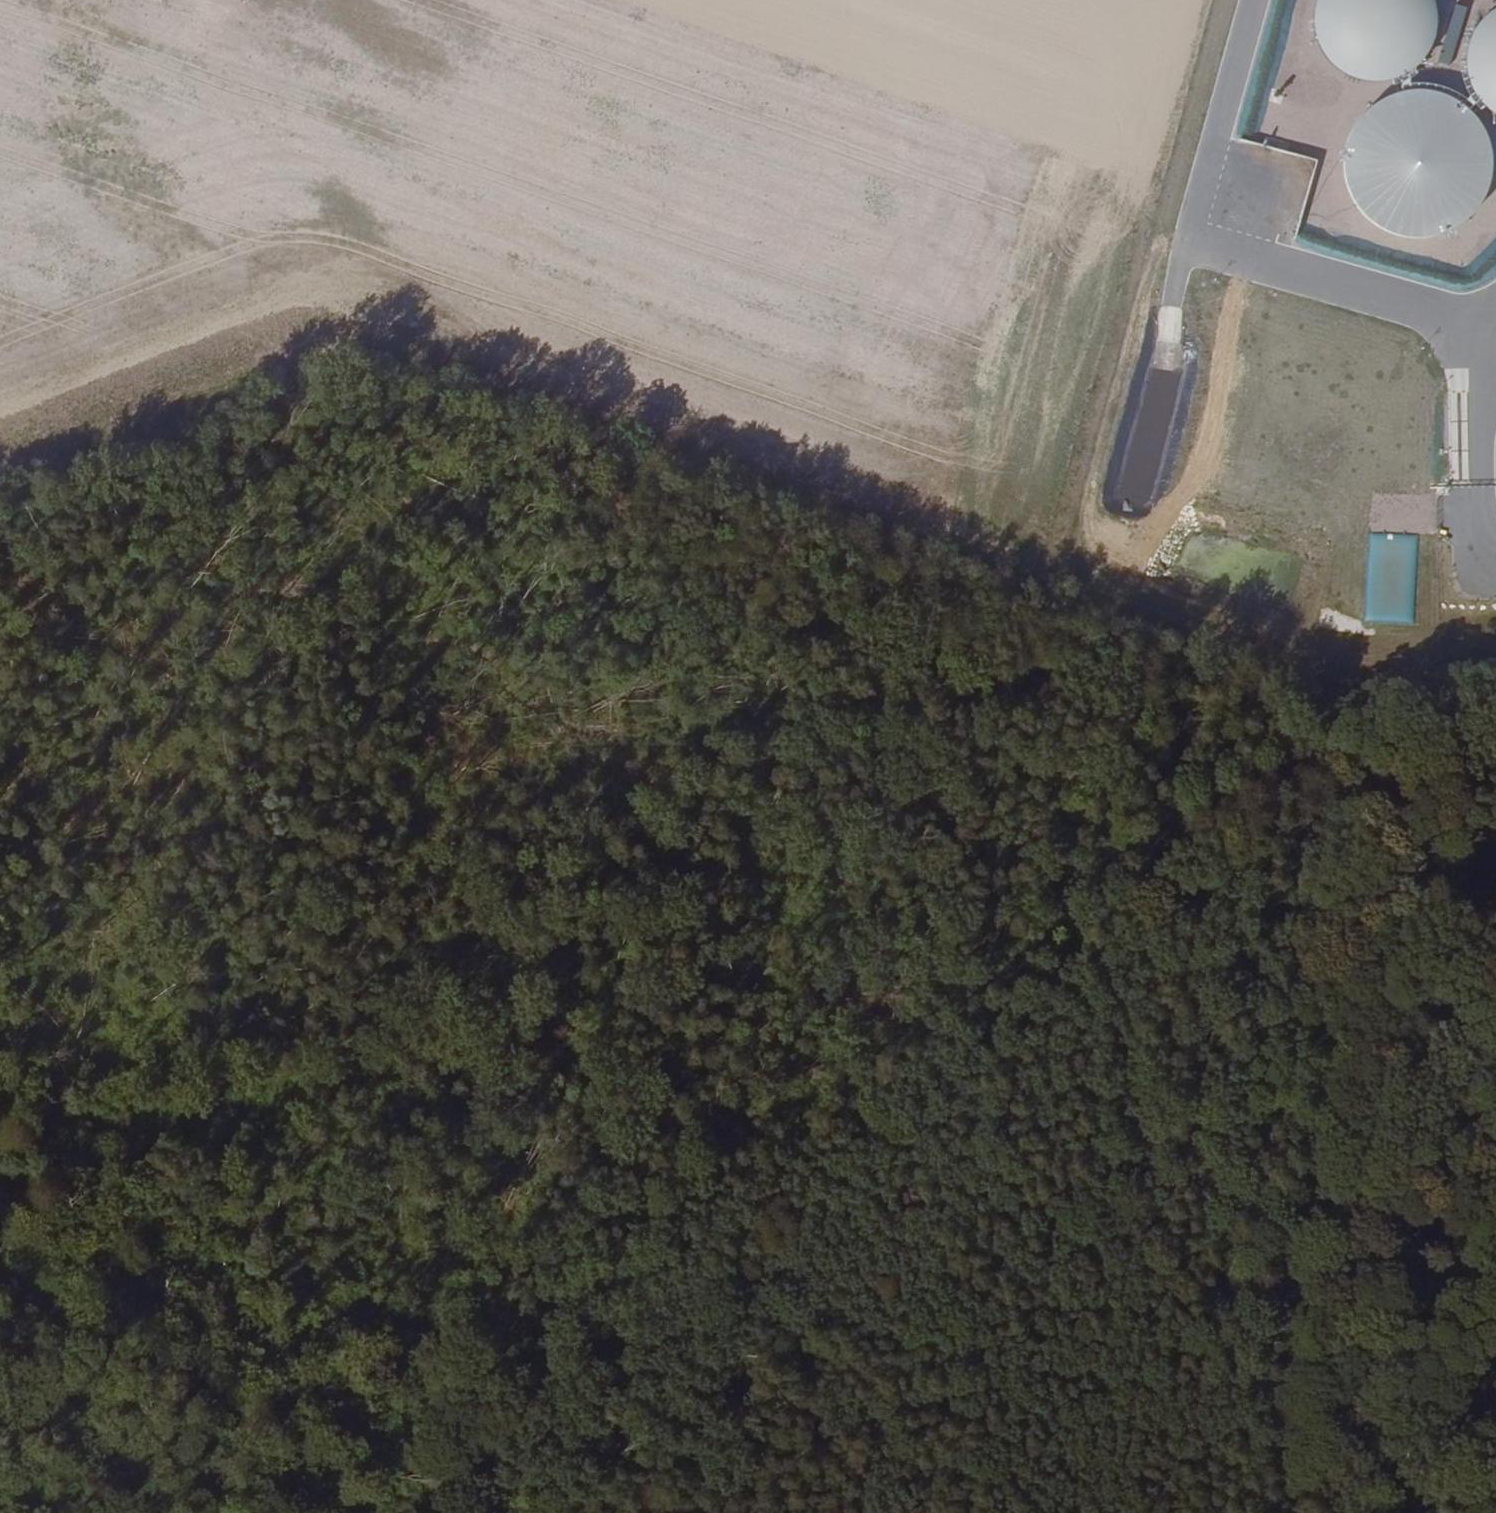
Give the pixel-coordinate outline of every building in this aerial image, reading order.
[(1437,50),(1441,33),(1441,15),(1436,0),(1323,0),(1321,2),(1317,19),(1318,37),(1323,54),(1333,69),(1347,80),(1363,87),(1381,89),(1399,85),(1415,78),(1428,66),(1437,50)] [(1489,20),(1478,34),(1472,50),(1470,67),(1473,84),(1481,100),(1492,113),(1495,115),(1495,16),(1489,20)] [(1394,237),(1413,242),(1432,242),(1451,236),(1468,226),(1481,212),(1491,195),(1495,177),(1495,157),(1490,139),(1480,122),(1466,108),(1449,99),(1430,94),(1411,95),(1392,100),(1375,110),(1362,124),(1352,141),(1347,159),(1348,179),(1353,197),(1363,214),(1377,228),(1394,237)] [(1164,359),(1168,359),(1170,374),(1183,372),(1178,343),(1162,346),(1164,359)] [(1133,439),(1151,440),(1150,447),(1169,449),(1173,409),(1136,406),(1133,439)] [(1120,466),(1119,500),(1154,501),(1155,468),(1120,466)] [(1433,575),(1432,550),(1411,551),(1412,576),(1433,575)]
